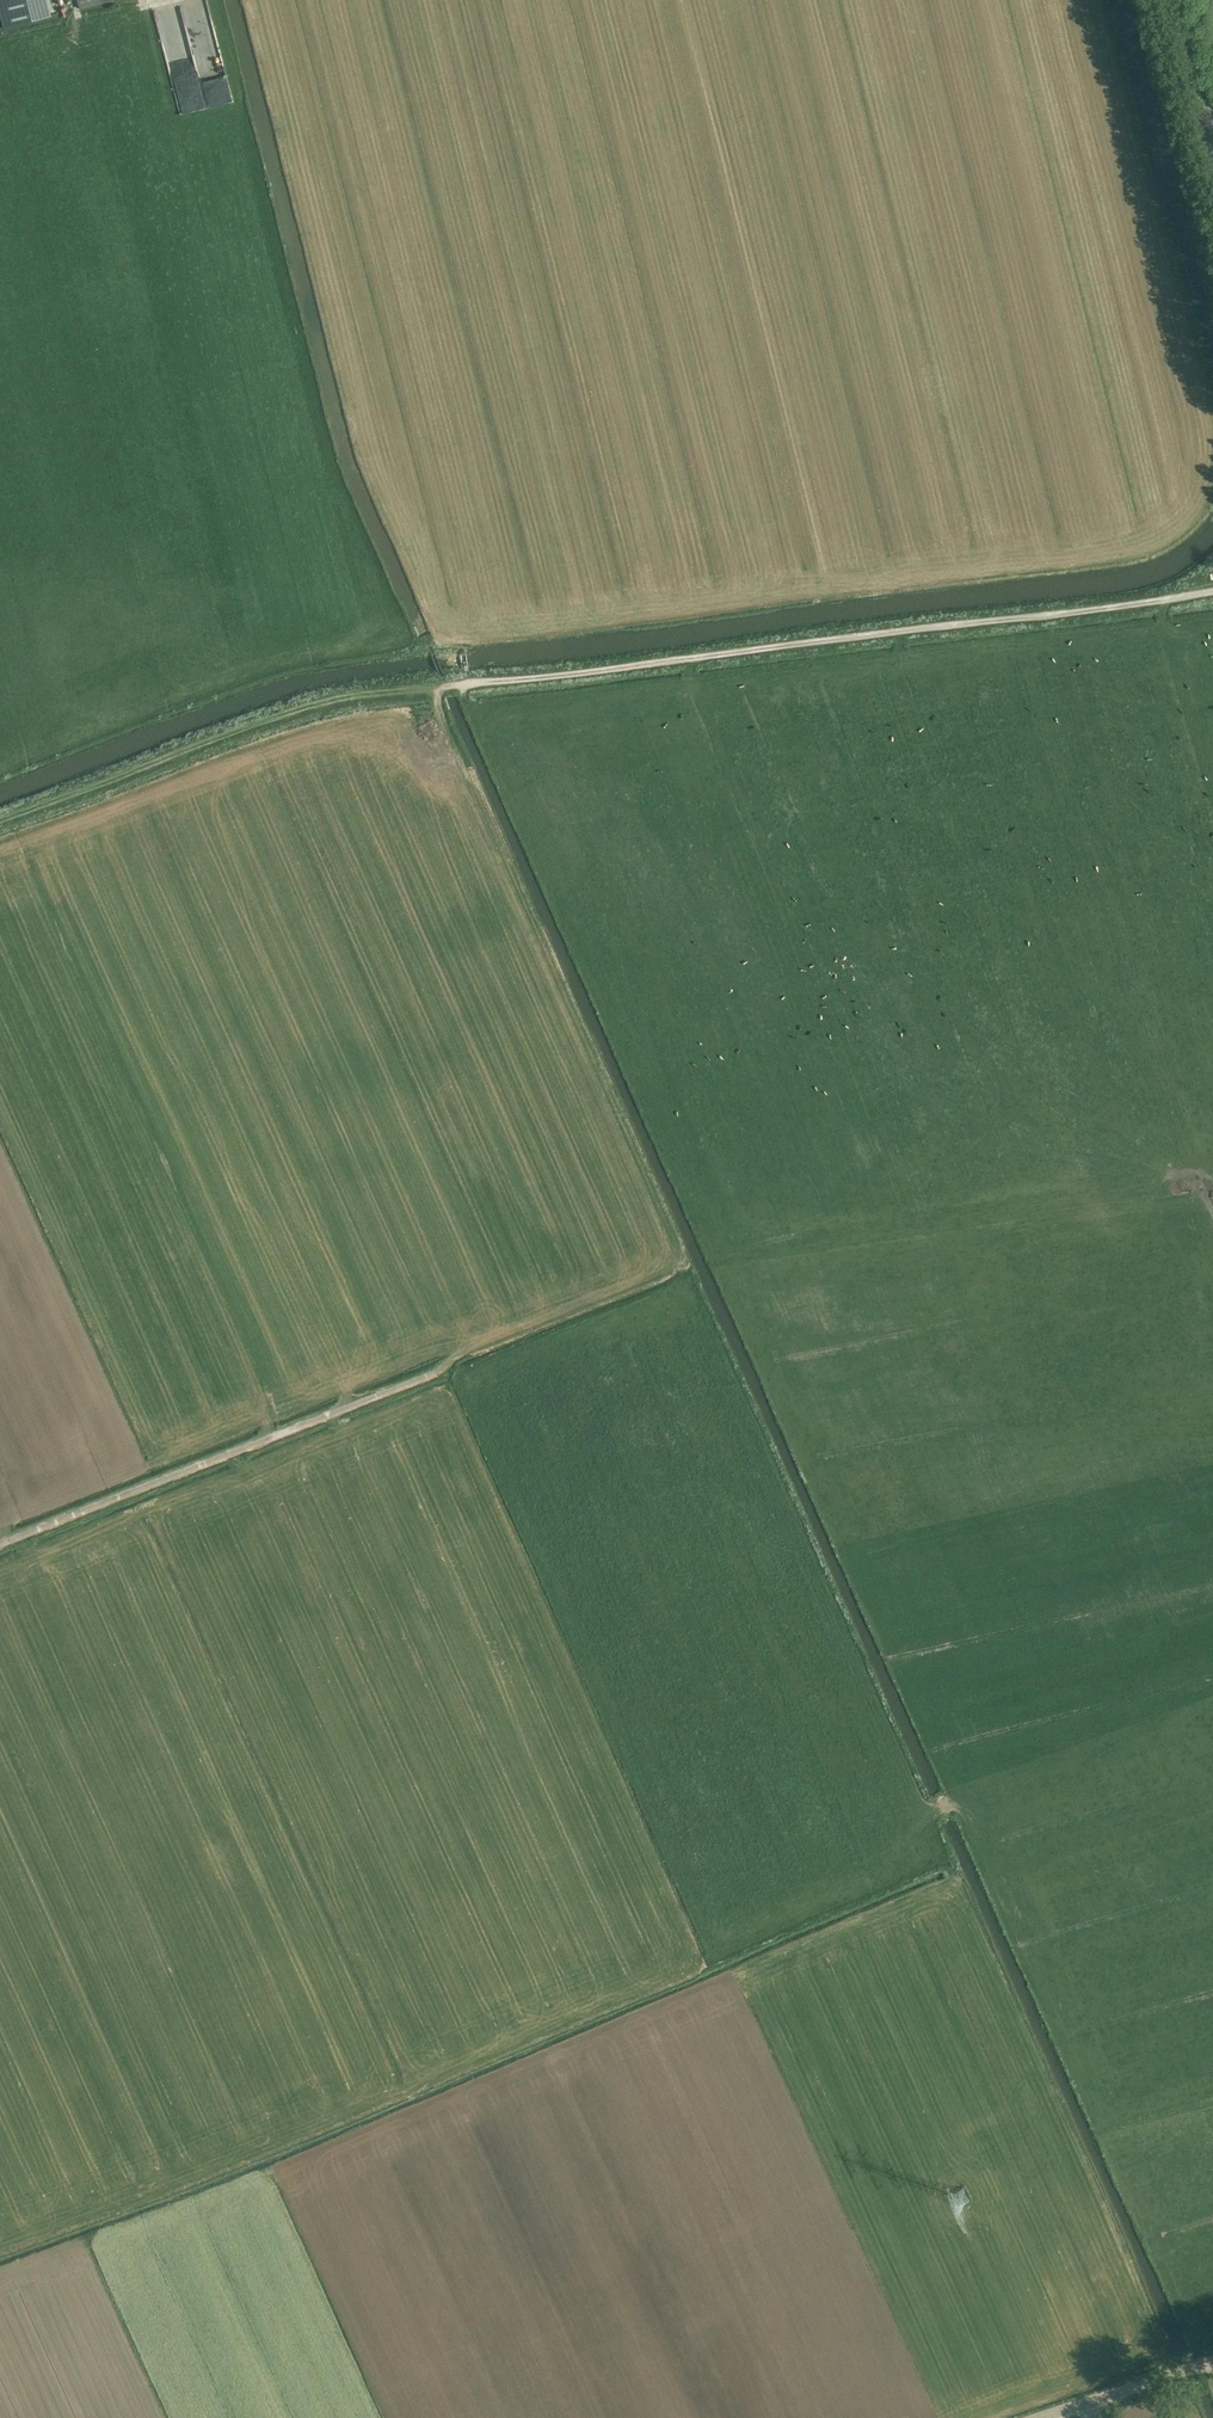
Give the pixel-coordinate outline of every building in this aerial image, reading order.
[(55,17),(52,0),(0,0),(0,4),(5,28),(55,17)] [(79,8),(112,0),(77,0),(79,8)] [(186,16),(159,22),(180,113),(233,101),(226,69),(200,75),(186,16)]
